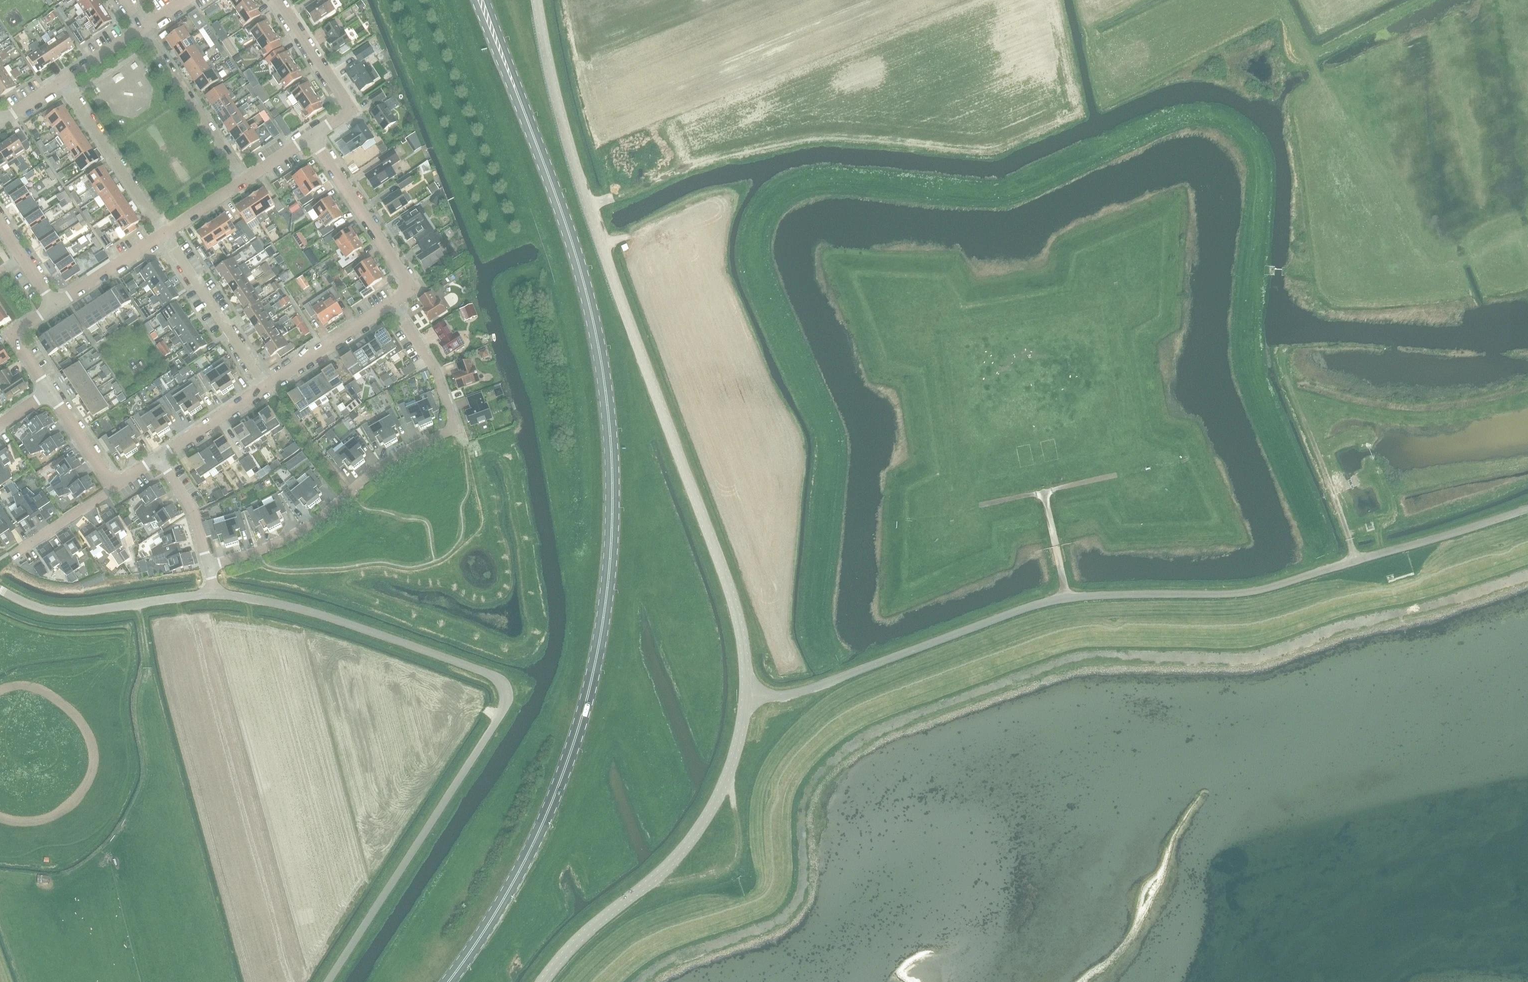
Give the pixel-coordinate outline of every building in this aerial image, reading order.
[(78,16),(78,17),(100,2),(99,0),(84,0),(78,4),(82,10),(80,11),(80,10),(76,13),(78,16)] [(236,10),(252,0),(226,0),(228,3),(230,1),(236,10)] [(236,10),(242,19),(240,21),(243,26),(260,15),(257,10),(259,9),(256,4),(253,0),(252,0),(236,10)] [(314,25),(319,21),(319,20),(335,10),(329,2),(332,0),(317,0),(318,1),(305,9),(311,17),(310,18),(314,25)] [(361,1),(356,4),(359,9),(365,6),(361,1)] [(100,2),(78,17),(81,20),(87,16),(90,22),(104,12),(103,9),(103,7),(100,2)] [(188,15),(199,31),(207,26),(197,9),(188,15)] [(54,11),(49,15),(53,20),(58,17),(54,11)] [(90,22),(85,25),(89,31),(93,36),(99,32),(100,32),(109,26),(108,23),(112,21),(109,16),(106,15),(105,12),(106,12),(106,11),(104,12),(90,22)] [(251,33),(257,41),(273,31),(270,26),(270,25),(267,21),(265,22),(262,17),(245,29),(249,34),(251,33)] [(335,21),(324,29),(328,35),(330,34),(332,37),(326,41),(335,53),(339,50),(342,54),(349,49),(346,45),(351,42),(342,30),(341,31),(335,21)] [(167,39),(173,49),(189,38),(183,29),(185,28),(181,22),(169,30),(173,35),(167,39)] [(55,29),(51,32),(66,54),(75,48),(72,43),(74,41),(68,32),(66,33),(65,32),(64,32),(62,30),(57,33),(55,29)] [(76,31),(73,34),(80,45),(86,41),(78,30),(76,31)] [(18,35),(22,41),(28,37),(24,31),(18,35)] [(223,31),(217,35),(222,42),(228,38),(223,31)] [(273,31),(257,41),(263,50),(261,52),(264,57),(281,46),(278,41),(280,39),(277,35),(276,35),(273,31)] [(51,41),(46,44),(57,60),(66,54),(51,32),(47,34),(51,41)] [(179,57),(193,47),(197,44),(192,36),(189,38),(173,49),(179,57)] [(37,41),(33,44),(48,66),(57,60),(46,44),(41,48),(37,41)] [(48,66),(33,44),(29,46),(33,53),(28,56),(38,72),(48,66)] [(354,54),(359,62),(373,52),(368,45),(354,54)] [(179,57),(185,65),(199,56),(193,47),(179,57)] [(272,64),(277,73),(294,62),(291,57),(288,52),(286,53),(283,49),(266,60),(269,65),(272,64)] [(185,65),(190,74),(205,64),(202,59),(206,56),(204,53),(199,56),(185,65)] [(230,68),(233,73),(237,71),(230,60),(226,62),(230,68)] [(190,74),(196,82),(216,69),(210,61),(205,64),(190,74)] [(294,62),(272,76),(279,85),(282,83),(285,88),(302,77),(298,72),(300,71),(297,66),(297,67),(294,62)] [(347,73),(352,80),(353,80),(360,91),(373,83),(372,82),(379,78),(374,71),(368,75),(361,64),(347,73)] [(18,71),(17,68),(10,72),(7,74),(3,68),(0,70),(0,84),(18,71)] [(216,69),(196,82),(202,92),(210,86),(211,88),(223,81),(216,69)] [(0,84),(0,97),(16,87),(12,81),(15,79),(21,75),(18,71),(0,84)] [(254,78),(248,81),(250,84),(253,89),(259,85),(254,78)] [(303,79),(287,91),(290,96),(287,98),(293,107),(298,104),(314,93),(311,88),(312,88),(309,83),(307,84),(303,79)] [(247,86),(246,86),(251,94),(255,91),(253,89),(250,84),(247,86)] [(206,97),(212,107),(229,95),(223,86),(206,97)] [(372,112),(383,130),(396,122),(381,100),(385,98),(380,91),(370,99),(374,105),(377,109),(372,112)] [(264,92),(258,96),(258,97),(263,104),(269,100),(264,92)] [(212,107),(218,116),(234,105),(230,100),(235,97),(232,93),(229,95),(212,107)] [(314,93),(298,104),(304,112),(302,114),(306,119),(322,108),(319,103),(321,102),(318,97),(314,93)] [(218,116),(224,125),(244,111),(242,107),(237,110),(234,105),(218,116)] [(47,119),(53,128),(55,127),(69,117),(63,108),(57,112),(54,107),(42,114),(46,120),(47,119)] [(224,125),(230,133),(246,123),(242,118),(247,115),(244,111),(224,125)] [(273,111),(269,114),(274,120),(279,117),(280,116),(277,112),(273,111)] [(57,130),(60,135),(75,126),(69,117),(55,127),(53,128),(50,130),(52,133),(57,130)] [(279,117),(274,120),(277,126),(283,122),(279,117)] [(265,123),(264,124),(269,131),(274,139),(280,135),(275,127),(270,120),(265,123)] [(230,133),(236,142),(253,131),(257,128),(255,124),(249,128),(246,123),(230,133)] [(351,133),(342,139),(351,153),(360,147),(361,147),(374,138),(364,123),(351,132),(351,133)] [(60,135),(56,139),(62,147),(66,144),(81,134),(75,126),(60,135)] [(36,131),(31,134),(35,140),(39,137),(36,131)] [(253,131),(236,142),(242,152),(247,148),(251,153),(261,146),(258,141),(259,140),(253,131)] [(68,147),(72,152),(86,143),(81,134),(66,144),(62,147),(64,150),(68,147)] [(16,136),(6,142),(17,158),(21,165),(25,171),(29,169),(25,163),(26,162),(21,155),(28,151),(28,150),(29,149),(30,146),(29,144),(27,140),(23,143),(21,144),(16,136)] [(0,146),(0,152),(8,164),(17,158),(6,142),(0,146)] [(72,152),(77,160),(77,161),(92,151),(86,143),(72,152)] [(384,145),(378,149),(382,155),(388,151),(384,145)] [(366,176),(374,189),(395,175),(389,166),(399,160),(392,150),(380,159),(383,165),(366,176)] [(77,161),(77,160),(76,161),(82,171),(98,160),(92,151),(77,161)] [(423,164),(419,167),(423,176),(431,173),(431,171),(427,162),(423,164)] [(90,183),(86,186),(89,191),(93,187),(109,177),(103,168),(87,178),(90,183)] [(293,178),(299,188),(317,176),(313,171),(311,172),(309,168),(298,175),(295,170),(283,177),(287,183),(293,178)] [(32,171),(25,175),(28,180),(35,175),(32,171)] [(396,183),(401,190),(413,182),(408,175),(396,183)] [(317,176),(299,188),(305,197),(299,201),(302,206),(314,199),(310,194),(321,187),(318,182),(320,181),(317,176)] [(93,187),(89,191),(91,194),(95,200),(99,196),(115,186),(109,177),(93,187)] [(4,189),(13,202),(29,192),(20,179),(4,189)] [(434,185),(428,189),(432,195),(435,192),(438,190),(434,185)] [(99,196),(105,205),(120,195),(115,186),(99,196)] [(259,191),(254,195),(265,212),(274,206),(278,212),(284,208),(277,197),(271,201),(264,190),(260,193),(259,191)] [(435,192),(431,201),(439,205),(442,200),(442,199),(439,190),(438,190),(435,192)] [(382,202),(391,215),(407,203),(411,201),(406,194),(402,196),(399,191),(382,202)] [(13,202),(20,213),(37,205),(29,192),(13,202)] [(105,205),(111,214),(126,204),(120,195),(105,205)] [(249,199),(245,201),(256,218),(262,215),(266,220),(269,218),(265,212),(254,195),(249,198),(249,199)] [(314,209),(320,219),(337,207),(334,202),(332,203),(329,199),(318,206),(315,201),(304,208),(307,213),(314,209)] [(244,219),(238,223),(245,234),(251,230),(247,224),(256,218),(245,201),(240,205),(241,206),(237,209),(244,219)] [(127,204),(111,214),(115,220),(111,222),(114,226),(117,223),(133,213),(127,204)] [(20,213),(28,225),(45,216),(37,205),(20,213)] [(337,207),(320,219),(326,228),(319,232),(323,237),(334,230),(331,224),(341,217),(339,213),(340,212),(337,207)] [(404,225),(399,229),(407,241),(413,237),(416,242),(433,230),(424,216),(421,218),(415,209),(407,215),(402,218),(405,223),(403,224),(404,225)] [(292,218),(291,224),(300,219),(295,212),(292,215),(292,218)] [(114,226),(112,227),(115,230),(120,227),(124,232),(126,236),(132,232),(137,228),(135,225),(139,222),(133,213),(117,223),(114,226)] [(216,221),(227,238),(231,235),(235,241),(245,234),(238,224),(233,227),(225,214),(216,221)] [(28,225),(36,237),(52,227),(45,216),(28,225)] [(211,223),(206,226),(218,243),(222,250),(225,247),(221,241),(227,238),(216,221),(212,223),(211,223)] [(273,225),(266,229),(269,233),(276,228),(273,225)] [(218,243),(206,226),(201,230),(202,232),(198,234),(205,245),(200,248),(207,259),(215,254),(215,252),(212,247),(218,243)] [(36,237),(43,248),(59,238),(52,227),(36,237)] [(334,240),(340,249),(357,238),(354,232),(352,234),(349,229),(339,237),(335,231),(324,239),(328,244),(334,240)] [(102,234),(98,236),(106,249),(113,244),(105,232),(102,234)] [(300,232),(293,237),(302,249),(309,244),(300,232)] [(417,257),(426,269),(444,257),(437,245),(443,241),(438,232),(418,245),(420,244),(425,251),(417,257)] [(43,248),(51,260),(67,250),(59,238),(43,248)] [(357,238),(340,249),(346,258),(340,262),(343,268),(354,260),(351,255),(362,248),(359,244),(361,243),(357,238)] [(261,246),(254,251),(257,255),(264,251),(261,246)] [(51,260),(59,272),(74,261),(67,250),(51,260)] [(109,257),(104,250),(98,253),(103,261),(109,257)] [(222,279),(224,278),(223,277),(235,270),(239,267),(236,261),(242,258),(239,254),(233,258),(216,270),(222,278),(222,279)] [(281,256),(275,260),(279,265),(284,262),(281,256)] [(315,257),(308,261),(313,267),(319,263),(315,257)] [(354,271),(360,280),(378,269),(374,263),(372,264),(370,260),(359,267),(356,262),(344,270),(348,275),(354,271)] [(74,261),(59,272),(65,282),(81,271),(74,261)] [(140,273),(146,282),(162,271),(162,272),(163,271),(157,262),(150,266),(147,261),(134,270),(137,275),(140,273)] [(235,270),(223,277),(224,278),(229,286),(250,272),(248,268),(245,263),(239,267),(235,270)] [(261,267),(265,274),(271,270),(267,263),(261,267)] [(378,269),(360,280),(366,289),(360,293),(363,298),(375,291),(371,286),(382,279),(379,275),(381,273),(378,269)] [(262,277),(266,283),(276,276),(272,270),(262,277)] [(148,285),(152,290),(167,280),(162,272),(162,271),(146,282),(140,285),(143,289),(148,285)] [(229,286),(235,294),(250,284),(247,279),(253,275),(250,272),(229,286)] [(303,276),(297,280),(300,285),(306,281),(303,276)] [(149,299),(152,302),(173,289),(167,280),(152,290),(155,295),(149,299)] [(134,281),(127,285),(130,292),(135,289),(138,287),(134,281)] [(276,281),(271,285),(276,292),(281,289),(276,281)] [(235,294),(240,303),(262,289),(259,285),(254,289),(250,284),(235,294)] [(110,290),(122,307),(122,308),(131,302),(121,286),(116,289),(115,286),(110,290)] [(327,291),(318,297),(322,303),(334,321),(339,317),(338,315),(342,313),(335,302),(340,299),(332,287),(327,291)] [(173,289),(152,302),(154,306),(159,302),(163,308),(163,307),(179,297),(173,289)] [(240,303),(246,311),(260,302),(262,302),(262,301),(258,296),(264,292),(262,289),(240,303)] [(108,295),(104,298),(113,313),(122,307),(110,290),(106,292),(108,295)] [(422,310),(429,321),(446,311),(438,300),(436,301),(431,292),(419,299),(425,308),(422,310)] [(286,297),(278,302),(282,307),(290,302),(286,297)] [(309,303),(303,306),(311,318),(316,314),(323,325),(327,322),(329,324),(334,321),(322,303),(318,297),(309,303)] [(98,298),(94,300),(105,318),(113,313),(104,298),(100,301),(98,298)] [(93,305),(88,308),(97,323),(105,318),(94,300),(92,302),(93,305)] [(244,312),(250,321),(271,307),(269,304),(263,308),(260,302),(246,311),(244,312)] [(157,319),(161,326),(183,312),(177,303),(157,316),(157,319)] [(472,305),(465,308),(469,320),(477,316),(472,305)] [(250,321),(255,330),(271,319),(277,315),(271,307),(250,321)] [(97,323),(88,308),(83,312),(81,309),(76,312),(88,330),(97,323)] [(149,311),(143,315),(144,316),(146,319),(152,315),(149,311)] [(169,326),(173,331),(188,320),(183,312),(161,326),(163,329),(169,326)] [(67,318),(63,321),(75,338),(83,333),(74,318),(69,321),(67,318)] [(255,330),(261,338),(287,321),(285,318),(280,321),(275,324),(271,319),(255,330)] [(170,340),(173,343),(194,329),(188,320),(173,331),(176,336),(170,340)] [(61,326),(56,329),(66,344),(75,338),(63,321),(59,324),(61,326)] [(303,322),(298,326),(305,336),(310,333),(306,327),(303,323),(303,322)] [(443,342),(439,344),(446,355),(456,349),(457,351),(464,346),(463,345),(464,344),(457,333),(453,336),(444,323),(434,329),(439,337),(439,336),(443,342)] [(282,324),(261,338),(266,346),(267,347),(282,336),(288,332),(285,327),(282,324)] [(50,329),(46,332),(58,349),(66,344),(56,329),(52,332),(50,329)] [(180,343),(184,348),(200,337),(199,337),(194,329),(173,343),(175,346),(180,343)] [(58,349),(46,332),(42,335),(43,337),(39,340),(49,356),(58,350),(58,349)] [(385,332),(376,338),(383,349),(387,355),(390,359),(403,350),(394,338),(390,340),(385,332)] [(200,337),(184,348),(189,356),(183,360),(187,366),(189,365),(196,360),(193,355),(207,345),(201,336),(199,337),(200,337)] [(267,347),(266,346),(265,347),(265,348),(271,356),(277,353),(280,358),(294,348),(291,343),(288,345),(282,336),(267,347)] [(376,338),(368,344),(371,349),(381,365),(384,363),(381,359),(387,355),(383,349),(376,338)] [(368,344),(359,349),(370,366),(376,362),(379,366),(381,365),(371,349),(368,344)] [(9,358),(1,346),(0,346),(0,365),(9,358)] [(166,348),(161,351),(165,356),(169,353),(166,348)] [(359,349),(351,355),(364,376),(367,374),(364,370),(370,366),(359,349)] [(364,376),(351,355),(342,361),(353,378),(359,374),(362,377),(364,376)] [(221,359),(212,366),(215,371),(229,391),(234,388),(232,384),(236,382),(229,372),(234,368),(226,356),(221,359)] [(453,374),(458,389),(479,381),(474,367),(472,367),(470,360),(457,364),(460,372),(453,374)] [(68,378),(71,383),(86,373),(79,364),(62,375),(65,380),(68,378)] [(402,371),(406,377),(416,370),(412,364),(402,371)] [(332,368),(323,373),(337,394),(339,393),(337,388),(343,384),(332,368)] [(8,400),(27,388),(19,374),(13,378),(8,370),(0,375),(0,382),(2,385),(0,387),(0,388),(8,400)] [(229,391),(215,371),(206,377),(202,372),(197,375),(205,387),(210,384),(217,394),(221,391),(223,395),(229,391)] [(428,371),(422,374),(424,380),(430,378),(428,371)] [(70,388),(74,393),(91,381),(86,373),(71,383),(73,386),(70,388)] [(323,373),(315,379),(326,396),(332,392),(335,396),(337,394),(323,373)] [(387,374),(381,378),(387,388),(394,383),(390,378),(387,374)] [(190,382),(180,388),(183,392),(197,412),(202,409),(200,405),(204,403),(197,393),(202,390),(194,377),(189,381),(190,382)] [(315,379),(306,385),(320,406),(322,404),(320,400),(326,396),(315,379)] [(355,380),(350,384),(357,395),(362,391),(355,380)] [(79,395),(82,399),(97,390),(91,381),(74,393),(76,397),(79,395)] [(357,395),(350,384),(345,387),(352,398),(357,395)] [(306,385),(298,390),(309,407),(315,403),(318,407),(320,406),(306,385)] [(170,393),(165,396),(173,409),(179,405),(185,415),(189,413),(191,416),(197,412),(183,392),(180,388),(180,387),(170,393)] [(379,387),(374,390),(377,395),(382,392),(379,387)] [(500,389),(493,391),(496,398),(503,396),(500,389)] [(82,405),(85,410),(102,398),(97,390),(82,399),(84,403),(82,405)] [(298,391),(289,396),(298,411),(294,414),(299,421),(312,412),(309,407),(298,391)] [(422,403),(417,405),(427,427),(433,424),(431,420),(435,419),(431,408),(437,406),(431,392),(425,394),(420,396),(422,403)] [(123,393),(117,397),(121,402),(126,399),(123,393)] [(467,412),(468,415),(466,416),(468,422),(470,422),(471,425),(478,423),(479,423),(485,421),(485,420),(491,418),(486,404),(485,405),(481,394),(468,399),(472,410),(467,412)] [(102,398),(85,410),(87,414),(90,412),(93,417),(108,407),(102,398)] [(160,407),(151,413),(165,433),(170,430),(168,426),(172,424),(165,414),(170,410),(162,398),(157,401),(160,407)] [(427,427),(417,405),(416,405),(414,401),(405,404),(405,403),(399,405),(405,419),(410,417),(415,427),(419,426),(421,430),(427,427)] [(352,402),(346,407),(350,412),(356,407),(352,402)] [(269,409),(260,415),(271,432),(277,428),(280,432),(283,429),(283,428),(280,425),(280,426),(269,409)] [(341,412),(344,417),(350,414),(347,409),(341,412)] [(389,417),(380,423),(392,444),(398,441),(396,437),(399,435),(394,425),(399,422),(392,409),(386,412),(389,417)] [(31,432),(22,442),(27,449),(50,433),(49,433),(47,434),(44,429),(52,424),(46,413),(39,418),(35,412),(26,417),(30,424),(27,426),(31,432)] [(354,412),(349,415),(352,420),(357,417),(354,412)] [(165,433),(151,413),(142,419),(138,413),(133,417),(141,429),(147,426),(153,436),(157,433),(159,437),(165,433)] [(260,415),(252,421),(265,442),(267,440),(265,436),(271,432),(260,415)] [(128,428),(119,434),(133,454),(138,451),(136,447),(140,445),(133,435),(138,432),(130,419),(125,422),(128,428)] [(252,421),(243,427),(254,443),(260,439),(263,443),(265,442),(252,421)] [(392,444),(380,423),(370,428),(367,423),(361,426),(369,439),(374,436),(380,446),(384,444),(386,448),(392,444)] [(254,443),(243,427),(234,432),(245,448),(244,449),(247,453),(250,451),(248,447),(254,443)] [(316,431),(318,435),(325,431),(322,427),(316,431)] [(341,441),(342,443),(360,466),(365,462),(363,458),(366,456),(359,446),(364,443),(354,431),(341,441)] [(50,433),(27,449),(30,455),(31,455),(44,451),(47,456),(66,444),(59,434),(51,439),(48,434),(50,433)] [(133,454),(119,434),(110,440),(106,434),(101,438),(109,451),(115,447),(121,457),(125,455),(127,458),(133,454)] [(224,439),(216,444),(226,461),(233,457),(235,461),(238,459),(235,455),(224,439)] [(6,482),(12,478),(8,465),(14,461),(1,442),(0,443),(0,474),(6,482)] [(342,443),(333,449),(332,448),(327,452),(336,464),(341,460),(348,469),(352,467),(354,470),(360,466),(342,443)] [(216,444),(207,450),(221,471),(223,470),(220,465),(226,461),(216,444)] [(286,452),(285,452),(288,458),(289,457),(293,454),(292,454),(298,449),(296,445),(290,449),(286,452)] [(207,450),(198,456),(209,473),(216,469),(218,473),(221,471),(207,450)] [(301,453),(293,459),(298,466),(306,460),(301,453)] [(250,455),(244,459),(252,470),(257,466),(250,455)] [(50,484),(54,490),(78,475),(77,475),(75,476),(72,471),(80,466),(74,456),(55,468),(59,474),(50,484)] [(209,473),(198,456),(190,462),(196,471),(191,475),(198,486),(206,481),(203,477),(209,473)] [(252,470),(244,459),(239,462),(247,473),(252,470)] [(267,474),(272,471),(270,467),(268,465),(263,469),(256,473),(260,479),(267,474)] [(309,479),(301,486),(316,505),(321,501),(318,497),(322,495),(315,485),(319,482),(310,470),(305,474),(309,479)] [(78,475),(54,490),(58,497),(59,497),(71,493),(75,499),(94,486),(87,476),(79,482),(76,477),(78,476),(78,475)] [(22,481),(16,484),(20,490),(26,487),(22,481)] [(288,487),(283,491),(292,503),(297,499),(304,508),(308,506),(311,509),(316,505),(301,486),(296,481),(288,487)] [(13,482),(8,485),(12,491),(17,488),(13,482)] [(135,512),(139,519),(149,512),(163,504),(163,503),(160,505),(157,500),(166,494),(159,484),(140,496),(144,502),(135,512)] [(260,484),(254,486),(257,493),(263,490),(260,484)] [(28,488),(20,493),(34,514),(35,513),(36,516),(37,515),(36,513),(41,510),(46,518),(56,511),(44,493),(38,496),(28,487),(28,488)] [(213,493),(217,501),(224,497),(220,490),(213,493)] [(34,514),(20,493),(15,496),(14,496),(19,509),(13,513),(25,532),(36,525),(30,517),(34,514)] [(262,502),(265,507),(276,529),(282,526),(280,522),(284,520),(279,510),(284,507),(277,494),(272,497),(262,502)] [(149,512),(139,519),(142,523),(143,525),(144,526),(157,522),(160,527),(179,515),(172,505),(164,510),(161,505),(163,504),(149,512)] [(4,546),(16,538),(10,530),(15,527),(0,506),(0,539),(4,546)] [(276,529),(265,507),(255,512),(252,506),(246,509),(253,523),(259,520),(264,531),(268,528),(270,532),(276,529)] [(101,527),(101,528),(121,559),(123,562),(130,558),(125,550),(123,551),(120,548),(123,546),(119,533),(124,530),(112,511),(102,518),(107,526),(102,529),(101,527)] [(241,511),(224,516),(226,522),(233,546),(239,544),(238,540),(242,539),(239,528),(245,526),(241,511)] [(128,518),(123,521),(127,527),(132,524),(128,518)] [(233,546),(226,522),(215,526),(213,519),(203,522),(207,537),(211,535),(217,534),(221,545),(225,544),(226,548),(233,546)] [(91,525),(81,532),(93,550),(99,547),(109,556),(111,555),(116,563),(121,559),(101,528),(100,528),(102,530),(97,533),(91,525)] [(151,550),(154,557),(180,549),(178,549),(176,544),(186,541),(182,529),(161,535),(163,542),(151,549),(151,550)] [(58,548),(74,572),(81,567),(76,554),(82,551),(69,532),(59,539),(65,547),(60,550),(58,548)] [(74,572),(58,548),(59,551),(54,554),(49,546),(39,552),(51,571),(57,567),(67,576),(74,572)] [(180,549),(154,557),(156,564),(156,565),(163,565),(169,565),(171,571),(193,565),(189,553),(180,556),(178,550),(180,549)] [(144,561),(138,563),(139,569),(146,567),(144,561)] [(42,565),(35,569),(41,577),(47,573),(42,565)]
